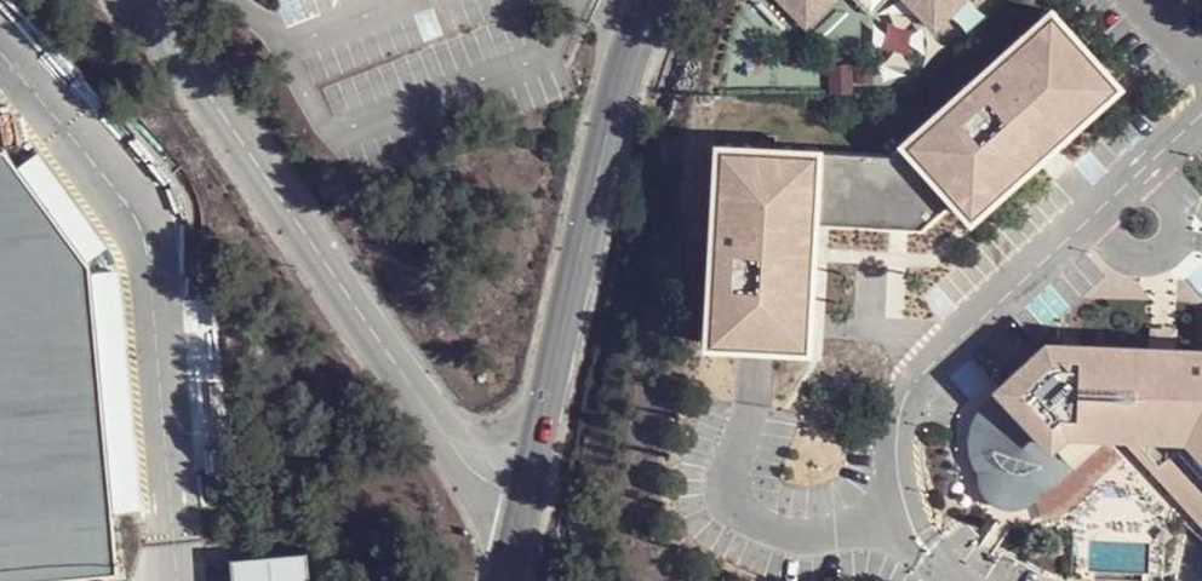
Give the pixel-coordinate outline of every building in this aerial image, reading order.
[(809,339),(817,219),(919,224),(954,194),(968,208),(1124,71),(1059,0),(1044,0),(896,129),(901,136),(889,147),(820,143),(821,133),(710,126),(699,333),(809,339)] [(774,0),(756,0),(750,7),(774,33),(791,18),(774,0)] [(808,27),(834,0),(783,0),(808,27)] [(808,27),(827,46),(857,18),(838,0),(834,0),(808,27)] [(882,0),(858,0),(870,12),(882,0)] [(916,5),(936,25),(961,0),(921,0),(916,5)] [(117,576),(88,270),(6,149),(3,154),(0,154),(0,580),(65,580),(117,576)] [(992,376),(998,383),(1075,465),(1108,438),(1126,441),(1201,523),(1201,334),(1042,326),(1031,338),(992,376)] [(1075,465),(998,383),(984,399),(973,409),(968,427),(967,444),(973,462),(976,469),(977,478),(981,490),(988,496),(1000,503),(1009,504),(1022,504),(1032,498),(1042,489),(1075,465)] [(231,563),(232,580),(313,580),(311,560),(231,563)]
